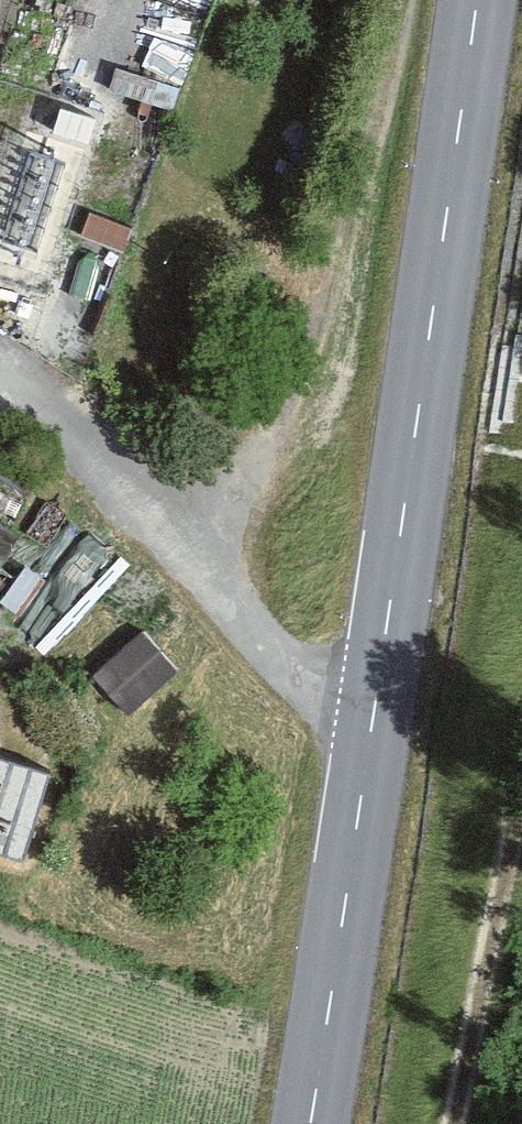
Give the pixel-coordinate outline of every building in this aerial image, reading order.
[(134,710),(184,661),(147,624),(98,673),(134,710)] [(0,763),(0,862),(27,871),(56,782),(0,763)]
